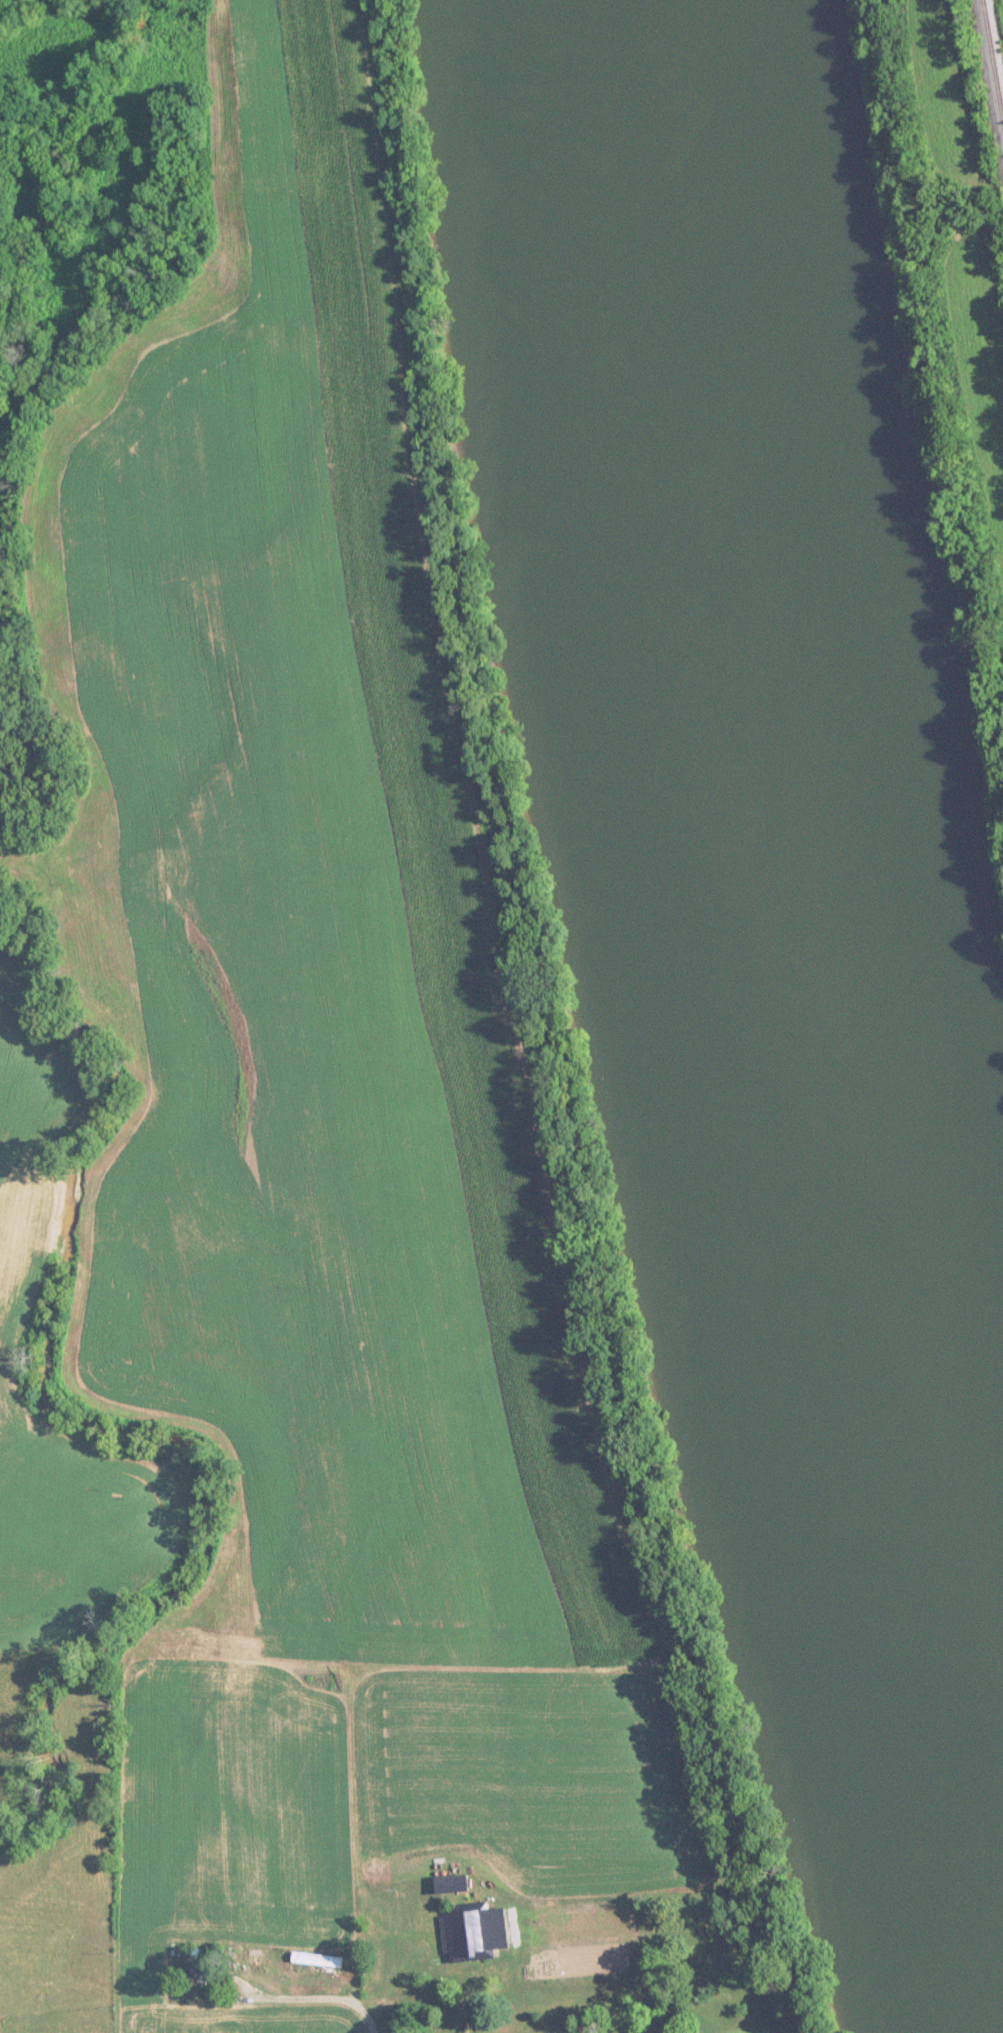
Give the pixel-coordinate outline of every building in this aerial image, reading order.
[(445,1965),(492,1960),(486,1902),(438,1907),(445,1965)]
